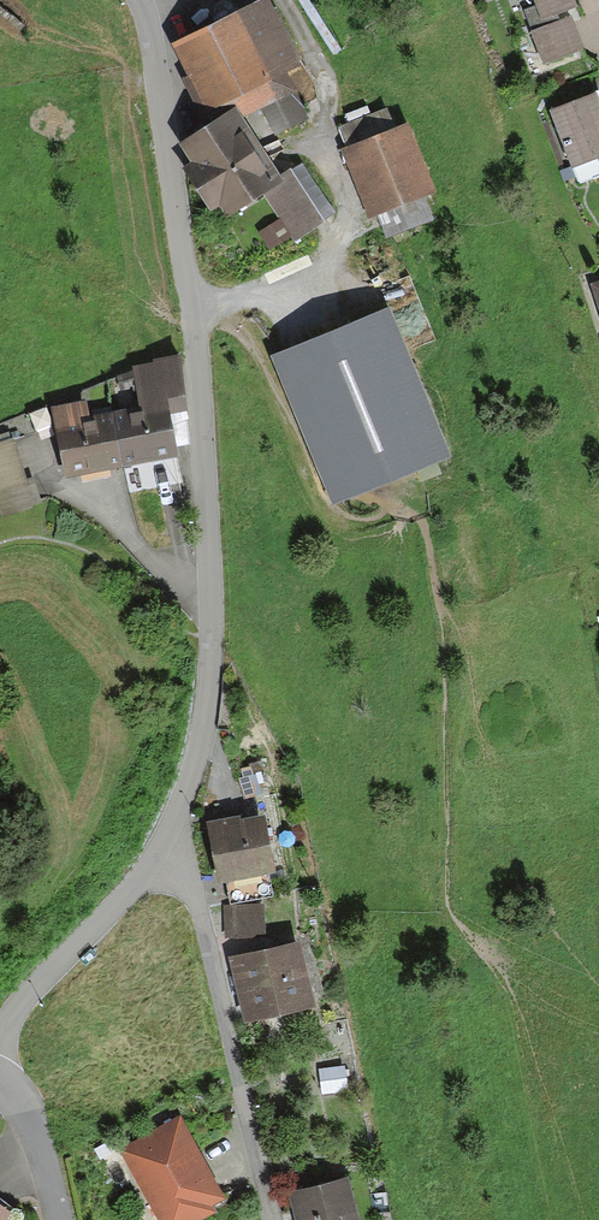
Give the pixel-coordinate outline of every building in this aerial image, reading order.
[(538,15),(572,3),(571,0),(532,0),(538,15)] [(253,1),(168,48),(204,114),(289,67),(253,1)] [(566,16),(522,33),(534,67),(579,51),(566,16)] [(545,111),(568,168),(598,155),(598,117),(589,93),(545,111)] [(237,114),(181,151),(227,221),(267,195),(298,241),(335,217),(301,165),(280,179),(237,114)] [(400,125),(339,150),(365,217),(427,193),(400,125)] [(591,285),(598,311),(598,283),(591,285)] [(383,316),(277,359),(332,494),(438,451),(383,316)] [(78,398),(42,407),(59,482),(171,456),(163,423),(185,418),(171,358),(126,369),(135,408),(83,420),(78,398)] [(27,483),(19,437),(0,440),(0,487),(27,483)] [(240,808),(207,815),(219,876),(277,864),(265,806),(241,811),(240,808)] [(238,900),(239,937),(268,936),(266,899),(238,900)] [(301,933),(229,951),(245,1016),(317,998),(301,933)] [(118,1146),(160,1219),(192,1219),(217,1206),(213,1199),(227,1192),(180,1110),(118,1146)] [(284,1184),(294,1219),(354,1219),(340,1169),(284,1184)]
